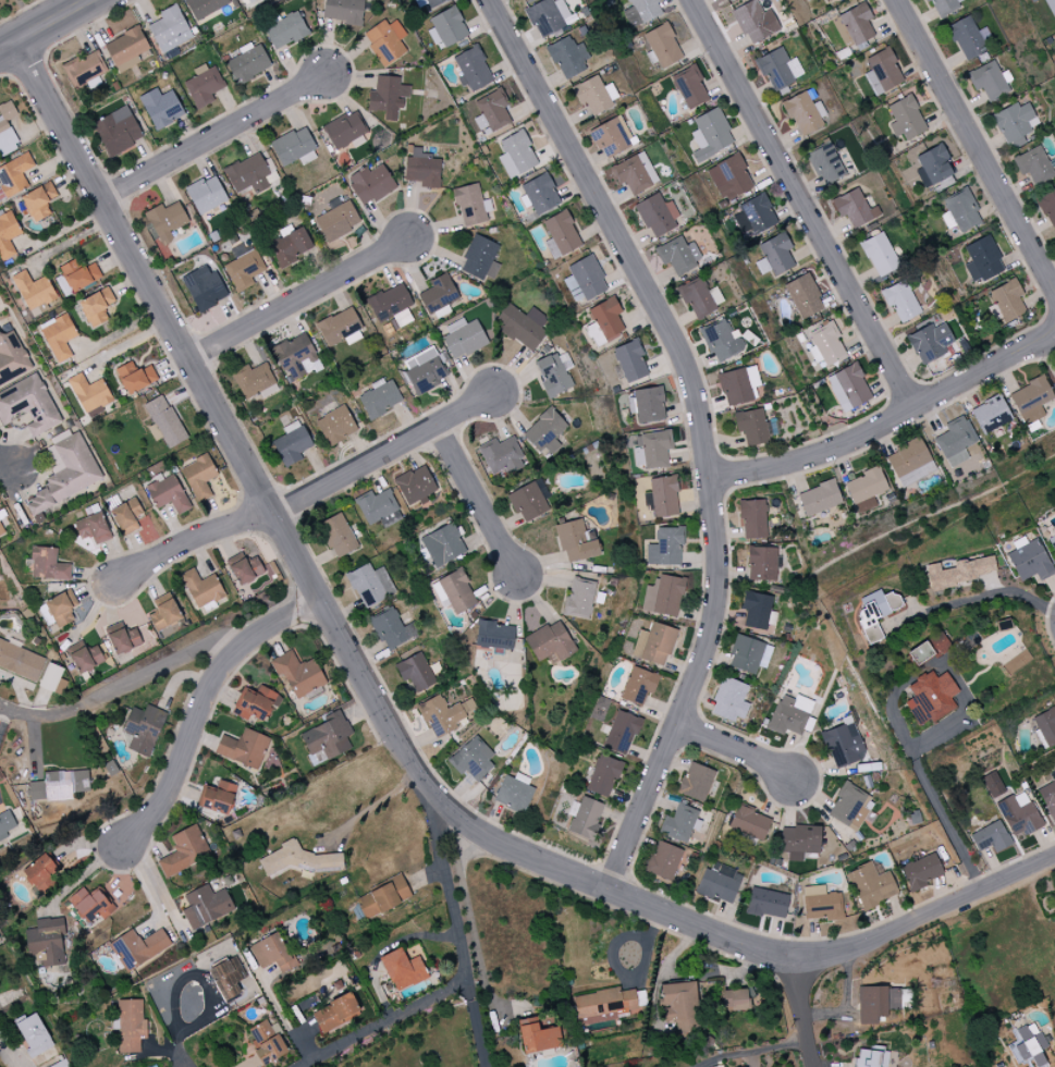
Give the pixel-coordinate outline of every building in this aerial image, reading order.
[(227,0),(185,0),(193,21),(230,6),(227,0)] [(361,25),(364,0),(325,0),(322,20),(361,25)] [(427,4),(431,11),(451,0),(414,0),(418,9),(427,4)] [(552,2),(551,0),(545,0),(525,8),(538,40),(566,28),(563,20),(569,17),(562,0),(558,0),(552,2)] [(657,0),(627,0),(631,8),(623,12),(631,29),(664,14),(657,0)] [(762,14),(756,0),(754,0),(732,11),(748,46),(780,31),(770,10),(762,14)] [(964,6),(962,0),(924,0),(925,3),(931,1),(937,17),(964,6)] [(1054,19),(1054,0),(1044,0),(1054,20),(1054,19)] [(159,13),(162,19),(147,26),(161,54),(193,38),(176,4),(159,13)] [(871,19),(865,4),(831,18),(844,50),(874,38),(867,21),(871,19)] [(444,48),(469,36),(454,6),(428,19),(433,28),(427,31),(434,46),(441,42),(444,48)] [(275,51),(309,34),(297,12),(263,29),(275,51)] [(964,63),(986,51),(968,16),(946,27),(964,63)] [(362,36),(385,67),(407,52),(399,41),(406,36),(395,20),(388,26),(384,20),(362,36)] [(650,65),(658,62),(661,69),(682,60),(667,23),(643,33),(650,52),(646,54),(650,65)] [(118,74),(141,62),(138,56),(150,49),(138,27),(103,45),(118,74)] [(563,81),(586,70),(582,62),(589,59),(582,44),(575,48),(569,36),(546,47),(563,81)] [(272,69),(260,44),(252,48),(249,44),(238,49),(241,55),(226,62),(236,85),(272,69)] [(471,93),(494,81),(476,46),(451,59),(465,85),(466,84),(471,93)] [(772,93),(805,76),(795,58),(789,61),(781,47),(756,60),(772,93)] [(870,71),(863,75),(875,97),(904,82),(887,48),(864,60),(870,71)] [(107,72),(96,51),(79,60),(77,57),(60,66),(74,90),(107,72)] [(1009,92),(992,60),(965,74),(974,92),(981,88),(988,103),(1009,92)] [(183,83),(196,111),(214,102),(211,95),(225,88),(214,63),(194,72),(196,77),(183,83)] [(671,75),(685,111),(709,101),(695,65),(671,75)] [(579,106),(585,103),(592,117),(613,107),(610,101),(617,97),(611,83),(602,88),(597,75),(570,88),(579,106)] [(400,78),(375,76),(375,92),(369,91),(368,111),(384,112),(384,121),(396,121),(397,109),(403,109),(403,98),(409,99),(410,86),(399,86),(400,78)] [(185,117),(173,90),(160,96),(157,89),(139,96),(154,130),(185,117)] [(476,99),(488,133),(512,124),(500,90),(476,99)] [(819,101),(812,105),(805,91),(782,103),(801,138),(824,126),(820,118),(826,115),(819,101)] [(888,125),(894,138),(902,135),(905,141),(927,131),(910,95),(887,106),(895,122),(888,125)] [(19,149),(7,120),(17,116),(11,101),(0,105),(0,116),(1,118),(0,118),(0,158),(19,149)] [(1027,103),(1018,108),(1016,104),(992,115),(1008,150),(1033,138),(1029,128),(1037,124),(1027,103)] [(144,141),(127,106),(92,123),(109,157),(144,141)] [(699,150),(692,153),(697,163),(735,144),(717,108),(692,120),(697,130),(690,134),(699,150)] [(324,127),(336,150),(367,134),(355,110),(324,127)] [(603,160),(634,146),(620,116),(589,131),(603,160)] [(301,165),(318,158),(304,127),(270,143),(281,167),(299,159),(301,165)] [(498,158),(508,180),(538,166),(522,129),(505,136),(506,138),(498,142),(504,155),(498,158)] [(844,177),(832,144),(807,153),(818,186),(844,177)] [(915,156),(920,169),(916,171),(922,188),(954,176),(942,145),(915,156)] [(1012,157),(1019,176),(1028,173),(1032,186),(1053,178),(1041,146),(1012,157)] [(440,158),(421,157),(421,148),(411,148),(411,158),(405,158),(405,181),(420,182),(420,188),(439,189),(440,158)] [(618,185),(624,182),(632,197),(659,183),(643,151),(609,169),(618,185)] [(234,194),(252,185),(256,193),(269,187),(264,176),(268,174),(259,153),(223,170),(234,194)] [(1,187),(0,188),(0,200),(29,188),(22,173),(34,167),(28,154),(0,166),(0,184),(1,187)] [(707,169),(723,203),(754,189),(738,154),(707,169)] [(365,167),(346,179),(363,206),(372,199),(374,203),(397,188),(382,165),(369,173),(365,167)] [(561,204),(547,173),(520,186),(524,196),(520,198),(524,208),(531,205),(536,216),(561,204)] [(185,189),(198,216),(228,202),(215,175),(185,189)] [(21,195),(32,223),(51,215),(46,202),(58,197),(52,183),(21,195)] [(453,189),(462,228),(487,222),(485,212),(491,210),(489,200),(482,201),(478,184),(453,189)] [(839,218),(846,215),(852,229),(881,216),(877,206),(867,210),(858,188),(831,200),(839,218)] [(1049,229),(1054,226),(1054,189),(1035,198),(1049,229)] [(956,226),(958,232),(981,223),(968,191),(942,201),(947,213),(942,215),(947,229),(956,226)] [(634,205),(652,240),(676,228),(672,220),(679,217),(671,201),(664,205),(658,193),(634,205)] [(744,238),(778,224),(765,194),(737,206),(740,213),(734,216),(744,238)] [(314,218),(326,242),(361,226),(350,201),(314,218)] [(145,213),(161,247),(173,241),(169,233),(189,223),(178,202),(163,209),(161,205),(145,213)] [(582,246),(566,210),(542,222),(550,240),(544,243),(552,260),(582,246)] [(15,255),(9,240),(21,235),(11,213),(0,218),(0,261),(0,262),(15,255)] [(313,248),(302,227),(268,244),(280,268),(297,260),(295,257),(313,248)] [(875,278),(899,269),(884,232),(860,242),(875,278)] [(764,259),(754,263),(760,275),(771,270),(774,276),(794,267),(787,251),(791,248),(784,233),(758,245),(764,259)] [(499,246),(475,235),(458,270),(483,282),(485,277),(493,280),(500,266),(492,262),(499,246)] [(970,262),(964,265),(973,286),(1004,271),(998,259),(1000,258),(989,235),(963,247),(970,262)] [(662,266),(669,263),(676,277),(697,268),(694,262),(701,258),(694,242),(685,246),(681,237),(654,249),(662,266)] [(222,265),(237,294),(254,285),(251,278),(265,270),(255,249),(222,265)] [(571,276),(563,280),(575,305),(608,290),(591,255),(566,267),(571,276)] [(95,262),(78,270),(73,261),(59,267),(71,293),(102,279),(95,262)] [(229,299),(216,271),(209,274),(206,266),(181,277),(197,313),(229,299)] [(30,318),(49,310),(46,304),(57,299),(46,276),(31,283),(25,271),(12,277),(30,318)] [(433,320),(450,311),(447,306),(459,300),(446,273),(428,282),(432,288),(419,294),(433,320)] [(784,285),(800,320),(824,309),(808,274),(784,285)] [(725,306),(716,287),(707,292),(700,278),(676,289),(683,305),(688,303),(696,319),(725,306)] [(900,325),(925,311),(915,292),(912,294),(904,279),(881,291),(900,325)] [(994,322),(1002,318),(1004,323),(1025,313),(1018,297),(1023,295),(1015,279),(988,292),(995,304),(987,308),(994,322)] [(366,300),(377,323),(389,317),(395,330),(413,322),(407,308),(412,306),(402,284),(366,300)] [(108,321),(103,308),(115,303),(109,288),(78,301),(90,329),(108,321)] [(621,313),(613,297),(588,310),(604,342),(625,331),(616,316),(621,313)] [(525,315),(505,303),(495,320),(503,324),(498,331),(533,353),(546,332),(536,326),(541,318),(529,310),(525,315)] [(316,325),(328,349),(344,340),(347,344),(360,337),(356,329),(361,326),(351,307),(316,325)] [(78,337),(67,313),(39,326),(56,365),(72,358),(65,343),(78,337)] [(475,319),(465,325),(462,318),(445,328),(448,334),(441,339),(454,362),(488,343),(475,319)] [(700,331),(715,364),(746,350),(737,330),(731,333),(725,319),(700,331)] [(816,364),(822,360),(826,368),(848,355),(827,321),(806,334),(813,346),(807,350),(816,364)] [(944,356),(940,346),(952,341),(945,323),(933,329),(931,325),(907,336),(920,366),(944,356)] [(14,330),(0,336),(0,335),(0,385),(32,371),(14,330)] [(612,349),(625,384),(649,376),(636,340),(612,349)] [(401,363),(417,394),(449,378),(433,347),(401,363)] [(549,398),(572,388),(557,353),(534,362),(549,398)] [(127,396),(158,382),(151,365),(136,371),(132,362),(115,369),(127,396)] [(232,374),(244,400),(276,385),(266,363),(250,370),(249,367),(232,374)] [(826,376),(841,413),(872,400),(857,364),(826,376)] [(726,408),(757,400),(754,388),(760,386),(755,366),(717,375),(726,408)] [(37,373),(0,391),(0,424),(1,426),(27,413),(32,423),(26,426),(31,438),(61,424),(37,373)] [(85,415),(113,401),(101,379),(88,386),(81,373),(67,380),(85,415)] [(1008,395),(1025,427),(1045,416),(1040,406),(1054,398),(1043,376),(1008,395)] [(392,377),(371,386),(373,391),(358,396),(367,419),(402,405),(392,377)] [(628,392),(632,414),(636,413),(638,424),(666,420),(661,387),(628,392)] [(143,405),(153,425),(147,428),(155,442),(162,438),(168,449),(187,439),(164,395),(143,405)] [(970,410),(983,436),(1012,420),(999,395),(970,410)] [(358,432),(345,405),(315,420),(327,447),(358,432)] [(568,426),(550,407),(521,435),(539,453),(568,426)] [(746,447),(769,443),(762,408),(733,414),(737,433),(743,432),(746,447)] [(947,432),(933,439),(949,469),(969,459),(964,449),(977,442),(963,415),(944,426),(947,432)] [(282,428),(286,435),(271,442),(285,468),(302,459),(299,454),(313,446),(299,420),(282,428)] [(31,515),(103,482),(79,431),(44,447),(56,474),(45,479),(49,489),(24,500),(31,515)] [(632,435),(635,467),(643,466),(643,469),(667,467),(666,450),(672,450),(670,431),(632,435)] [(497,444),(495,439),(477,447),(491,476),(503,470),(506,477),(526,467),(511,437),(497,444)] [(896,479),(931,461),(918,438),(884,456),(896,479)] [(180,468),(197,504),(212,496),(205,482),(217,476),(207,455),(180,468)] [(393,480),(407,507),(437,492),(424,465),(393,480)] [(844,483),(858,515),(878,507),(874,498),(889,491),(879,467),(844,483)] [(146,487),(155,510),(171,503),(176,515),(190,509),(175,474),(146,487)] [(649,478),(650,493),(643,494),(644,510),(653,509),(653,519),(679,517),(676,476),(649,478)] [(506,496),(515,516),(520,514),(524,523),(551,510),(536,480),(506,496)] [(796,494),(806,518),(842,504),(833,480),(796,494)] [(373,497),(370,491),(354,500),(368,527),(379,521),(384,530),(404,518),(388,489),(373,497)] [(110,510),(122,537),(140,529),(135,520),(144,516),(135,498),(110,510)] [(766,539),(765,500),(741,501),(741,539),(766,539)] [(95,545),(111,540),(102,513),(74,522),(80,541),(92,537),(95,545)] [(318,523),(329,550),(333,548),(336,558),(357,550),(343,513),(318,523)] [(600,556),(594,532),(584,534),(581,520),(554,526),(560,553),(564,552),(567,563),(600,556)] [(465,554),(452,524),(420,538),(433,568),(465,554)] [(645,545),(646,566),(680,565),(679,546),(684,546),(683,528),(654,528),(655,545),(645,545)] [(1039,582),(1054,574),(1036,539),(1026,544),(1023,539),(1012,544),(1015,550),(1006,555),(1019,582),(1035,574),(1039,582)] [(31,579),(70,580),(71,565),(56,564),(57,548),(32,547),(31,579)] [(776,581),(777,548),(748,547),(748,581),(776,581)] [(925,566),(930,589),(996,576),(992,556),(953,563),(954,568),(940,571),(938,563),(925,566)] [(238,586),(264,575),(257,557),(246,561),(245,559),(230,565),(238,586)] [(383,567),(373,572),(369,564),(346,575),(363,610),(396,594),(383,567)] [(180,575),(196,610),(225,596),(214,574),(199,581),(193,569),(180,575)] [(455,616),(478,604),(461,569),(430,584),(441,606),(448,602),(455,616)] [(677,618),(684,579),(656,575),(654,587),(645,586),(641,611),(677,618)] [(597,582),(573,577),(569,597),(564,596),(560,615),(588,621),(597,582)] [(78,606),(70,590),(44,602),(57,629),(74,621),(69,610),(78,606)] [(867,645),(882,639),(875,619),(902,609),(894,591),(880,596),(878,591),(858,599),(863,610),(855,613),(867,645)] [(746,610),(744,628),(768,631),(772,596),(743,592),(741,610),(746,610)] [(152,601),(156,611),(148,615),(156,632),(182,620),(169,593),(152,601)] [(417,636),(411,624),(403,627),(393,608),(370,620),(386,652),(417,636)] [(537,663),(554,653),(559,662),(577,652),(558,619),(524,639),(537,663)] [(677,629),(650,622),(647,632),(638,630),(631,658),(663,666),(665,656),(670,657),(677,629)] [(512,650),(514,625),(477,623),(476,648),(512,650)] [(152,641),(145,625),(125,633),(123,629),(107,635),(116,656),(152,641)] [(727,666),(755,675),(758,667),(766,669),(773,646),(736,635),(727,666)] [(45,658),(0,640),(0,668),(35,682),(45,658)] [(915,667),(935,653),(926,640),(906,654),(915,667)] [(77,673),(108,662),(102,644),(70,655),(77,673)] [(269,661),(277,677),(283,674),(295,699),(327,685),(314,658),(299,666),(292,650),(269,661)] [(434,685),(423,653),(394,664),(401,682),(409,679),(414,693),(434,685)] [(53,693),(64,669),(48,663),(38,687),(53,693)] [(641,707),(646,693),(653,695),(659,677),(631,666),(619,699),(641,707)] [(902,703),(917,726),(927,720),(930,723),(954,708),(948,698),(957,692),(944,672),(935,678),(930,671),(905,686),(912,697),(902,703)] [(743,719),(749,705),(743,702),(749,687),(723,677),(709,713),(734,723),(736,717),(743,719)] [(278,695),(260,685),(255,696),(244,690),(234,708),(241,711),(238,717),(247,721),(250,715),(263,722),(278,695)] [(813,702),(796,695),(794,700),(779,694),(766,729),(783,736),(785,730),(801,736),(813,702)] [(417,706),(434,739),(469,721),(465,714),(475,708),(469,697),(447,709),(439,695),(417,706)] [(166,713),(146,705),(144,712),(131,708),(122,731),(133,735),(127,750),(150,758),(166,713)] [(1032,716),(1039,735),(1036,736),(1041,750),(1054,744),(1054,707),(1032,716)] [(300,735),(310,756),(322,751),(327,761),(352,749),(346,737),(352,734),(339,709),(321,717),(324,723),(300,735)] [(626,756),(632,733),(638,735),(642,719),(615,711),(603,749),(626,756)] [(834,770),(866,759),(853,722),(821,733),(834,770)] [(270,739),(244,728),(238,742),(222,735),(214,752),(256,771),(270,739)] [(465,771),(476,783),(493,767),(488,761),(494,755),(475,735),(447,761),(460,776),(465,771)] [(622,763),(598,754),(585,790),(608,799),(622,763)] [(715,772),(689,762),(677,792),(703,803),(715,772)] [(44,773),(44,782),(29,783),(30,802),(75,799),(74,794),(90,793),(88,770),(44,773)] [(991,800),(1005,793),(995,771),(981,778),(991,800)] [(1036,791),(1054,824),(1054,823),(1054,772),(1048,775),(1053,782),(1036,791)] [(493,802),(523,815),(535,789),(525,785),(525,784),(504,775),(493,802)] [(237,786),(218,780),(215,790),(205,787),(199,808),(228,816),(237,786)] [(856,832),(869,811),(864,808),(871,797),(846,782),(826,814),(856,832)] [(1043,827),(1025,790),(995,805),(1011,838),(1022,832),(1024,836),(1043,827)] [(567,831),(590,841),(604,806),(582,797),(579,805),(572,802),(566,815),(573,817),(567,831)] [(687,844),(692,830),(697,832),(703,813),(677,803),(672,818),(665,816),(658,833),(687,844)] [(763,843),(771,819),(736,806),(727,830),(763,843)] [(18,831),(9,811),(0,815),(0,840),(18,831)] [(977,853),(991,846),(994,853),(1012,845),(1000,820),(969,835),(977,853)] [(169,837),(176,853),(157,862),(165,879),(208,858),(193,826),(169,837)] [(780,853),(787,853),(787,862),(802,862),(802,854),(820,854),(820,827),(781,827),(780,853)] [(342,852),(302,856),(295,838),(281,844),(281,850),(258,860),(265,877),(278,871),(343,866),(342,852)] [(644,874),(670,883),(682,850),(656,840),(644,874)] [(21,874),(35,890),(61,866),(46,850),(21,874)] [(909,891),(944,876),(934,853),(899,868),(909,891)] [(695,892),(731,906),(743,875),(713,863),(710,871),(704,868),(695,892)] [(846,873),(863,913),(877,907),(875,903),(897,894),(888,872),(877,877),(870,863),(846,873)] [(355,897),(364,919),(411,900),(402,878),(355,897)] [(191,932),(235,912),(225,890),(213,896),(208,885),(184,895),(190,907),(181,911),(191,932)] [(842,919),(841,893),(825,894),(824,886),(803,887),(805,921),(842,919)] [(82,888),(67,900),(88,925),(98,917),(102,921),(117,909),(99,887),(89,895),(82,888)] [(783,920),(789,896),(751,887),(745,911),(783,920)] [(27,956),(43,955),(44,967),(65,966),(62,918),(36,920),(36,929),(25,930),(27,956)] [(127,974),(172,946),(162,929),(140,943),(132,929),(109,944),(127,974)] [(259,969),(275,963),(280,974),(294,968),(280,933),(250,945),(259,969)] [(379,958),(396,993),(428,978),(418,956),(407,961),(400,948),(379,958)] [(235,984),(246,978),(234,956),(207,971),(225,1002),(240,994),(235,984)] [(659,984),(660,1007),(663,1007),(664,1022),(676,1022),(677,1034),(699,1034),(697,983),(659,984)] [(859,987),(858,1025),(877,1025),(877,1016),(887,1016),(887,1010),(899,1011),(900,988),(859,987)] [(574,996),(577,1024),(639,1015),(635,990),(618,992),(617,990),(574,996)] [(723,1011),(749,1010),(748,990),(722,991),(723,1011)] [(311,1012),(322,1034),(361,1016),(351,993),(311,1012)] [(144,1000),(118,1001),(119,1054),(140,1053),(140,1037),(145,1037),(144,1000)] [(32,1058),(54,1046),(36,1014),(14,1025),(32,1058)] [(538,1030),(537,1018),(518,1021),(522,1053),(563,1048),(560,1027),(538,1030)] [(262,1066),(286,1054),(269,1019),(245,1031),(262,1066)] [(1016,1041),(1007,1046),(1014,1058),(1019,1055),(1026,1066),(1032,1063),(1034,1066),(1049,1066),(1040,1052),(1047,1048),(1032,1022),(1012,1034),(1016,1041)] [(888,1049),(872,1048),(872,1051),(856,1049),(855,1066),(887,1066),(888,1049)]
